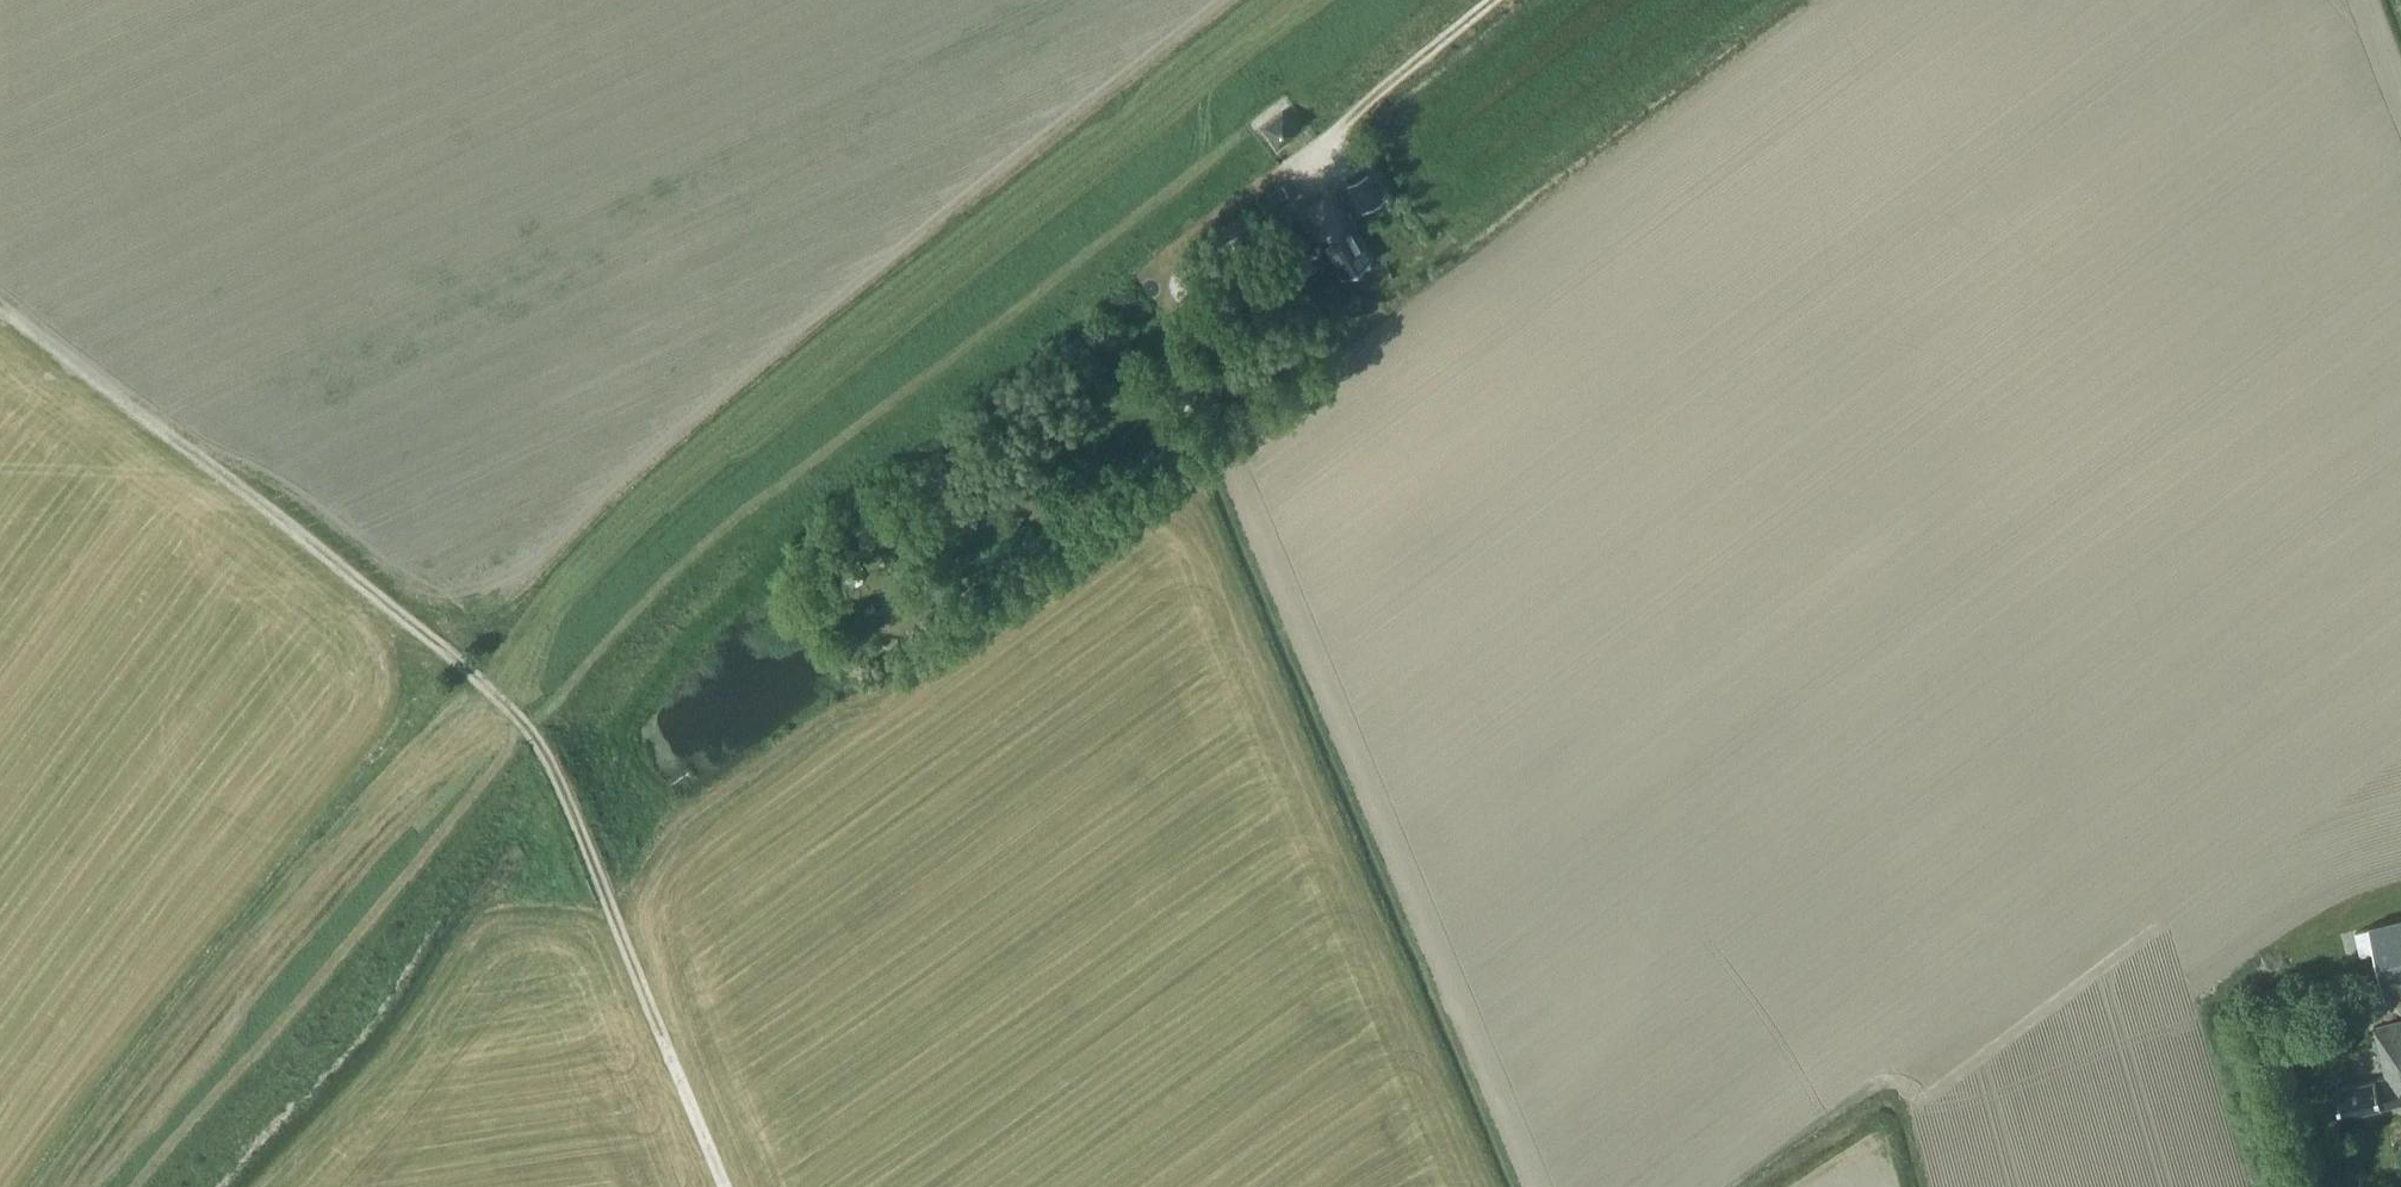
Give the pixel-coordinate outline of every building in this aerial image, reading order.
[(1262,124),(1276,143),(1296,128),(1282,109),(1262,124)] [(1383,198),(1365,169),(1347,180),(1364,209),(1383,198)] [(1260,202),(1268,213),(1290,196),(1282,185),(1260,202)] [(1320,242),(1341,278),(1372,259),(1357,233),(1363,229),(1338,186),(1297,211),(1317,244),(1320,242)] [(1373,226),(1389,218),(1382,205),(1366,214),(1373,226)] [(2400,991),(2400,917),(2369,925),(2386,995),(2400,991)] [(2376,1026),(2386,1077),(2337,1088),(2343,1114),(2400,1101),(2400,1020),(2376,1026)]
